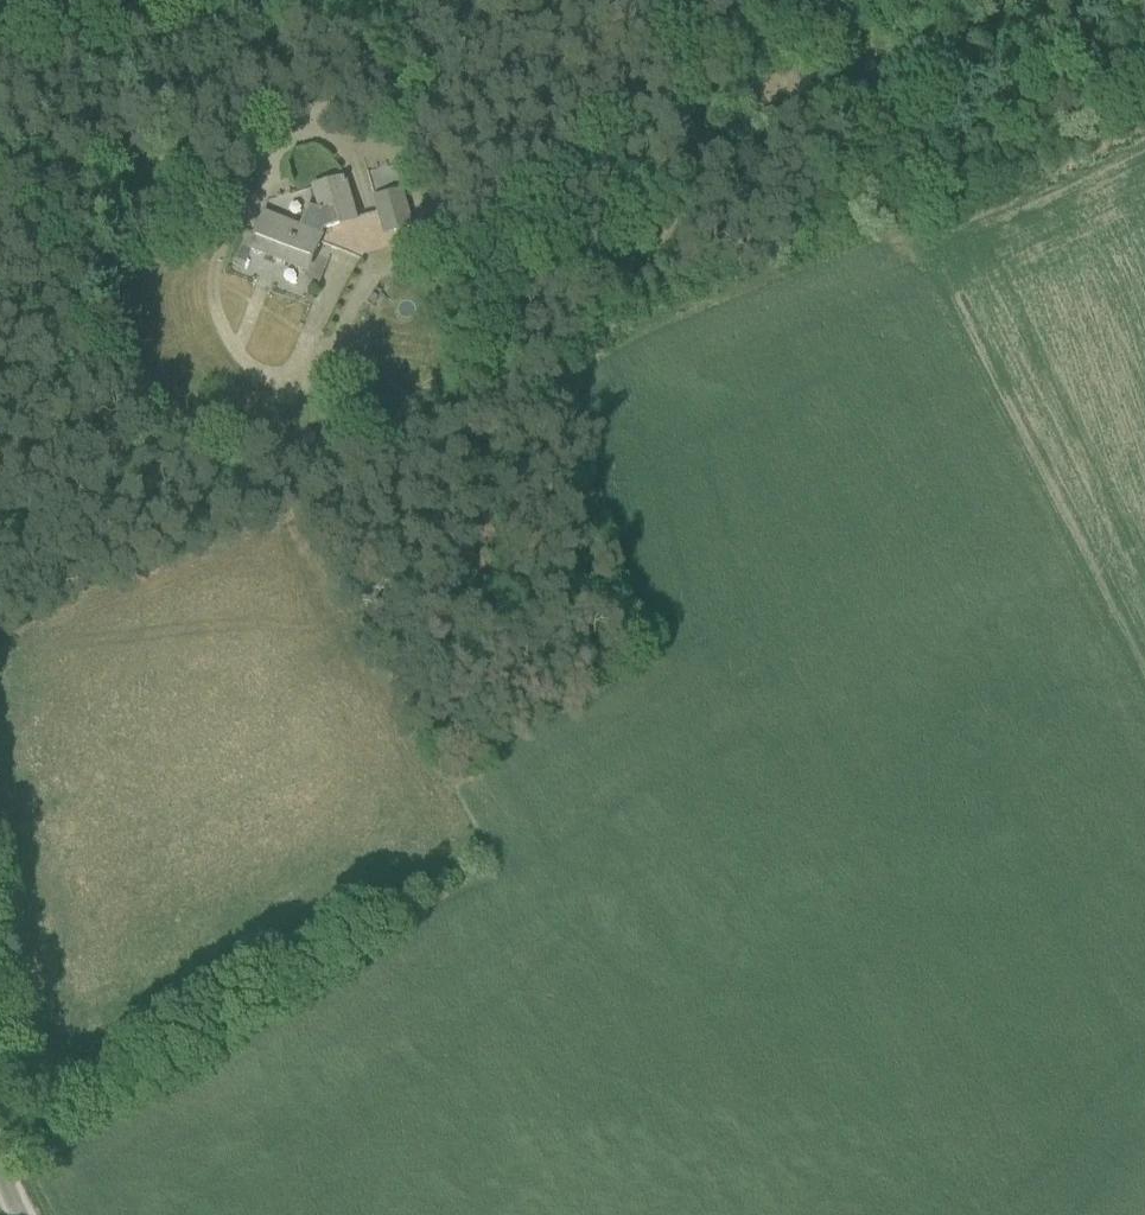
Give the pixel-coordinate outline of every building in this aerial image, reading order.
[(324,229),(355,221),(344,180),(314,188),(320,211),(308,206),(299,228),(265,214),(251,250),(307,272),(324,229)] [(384,234),(412,227),(402,192),(374,200),(384,234)]
